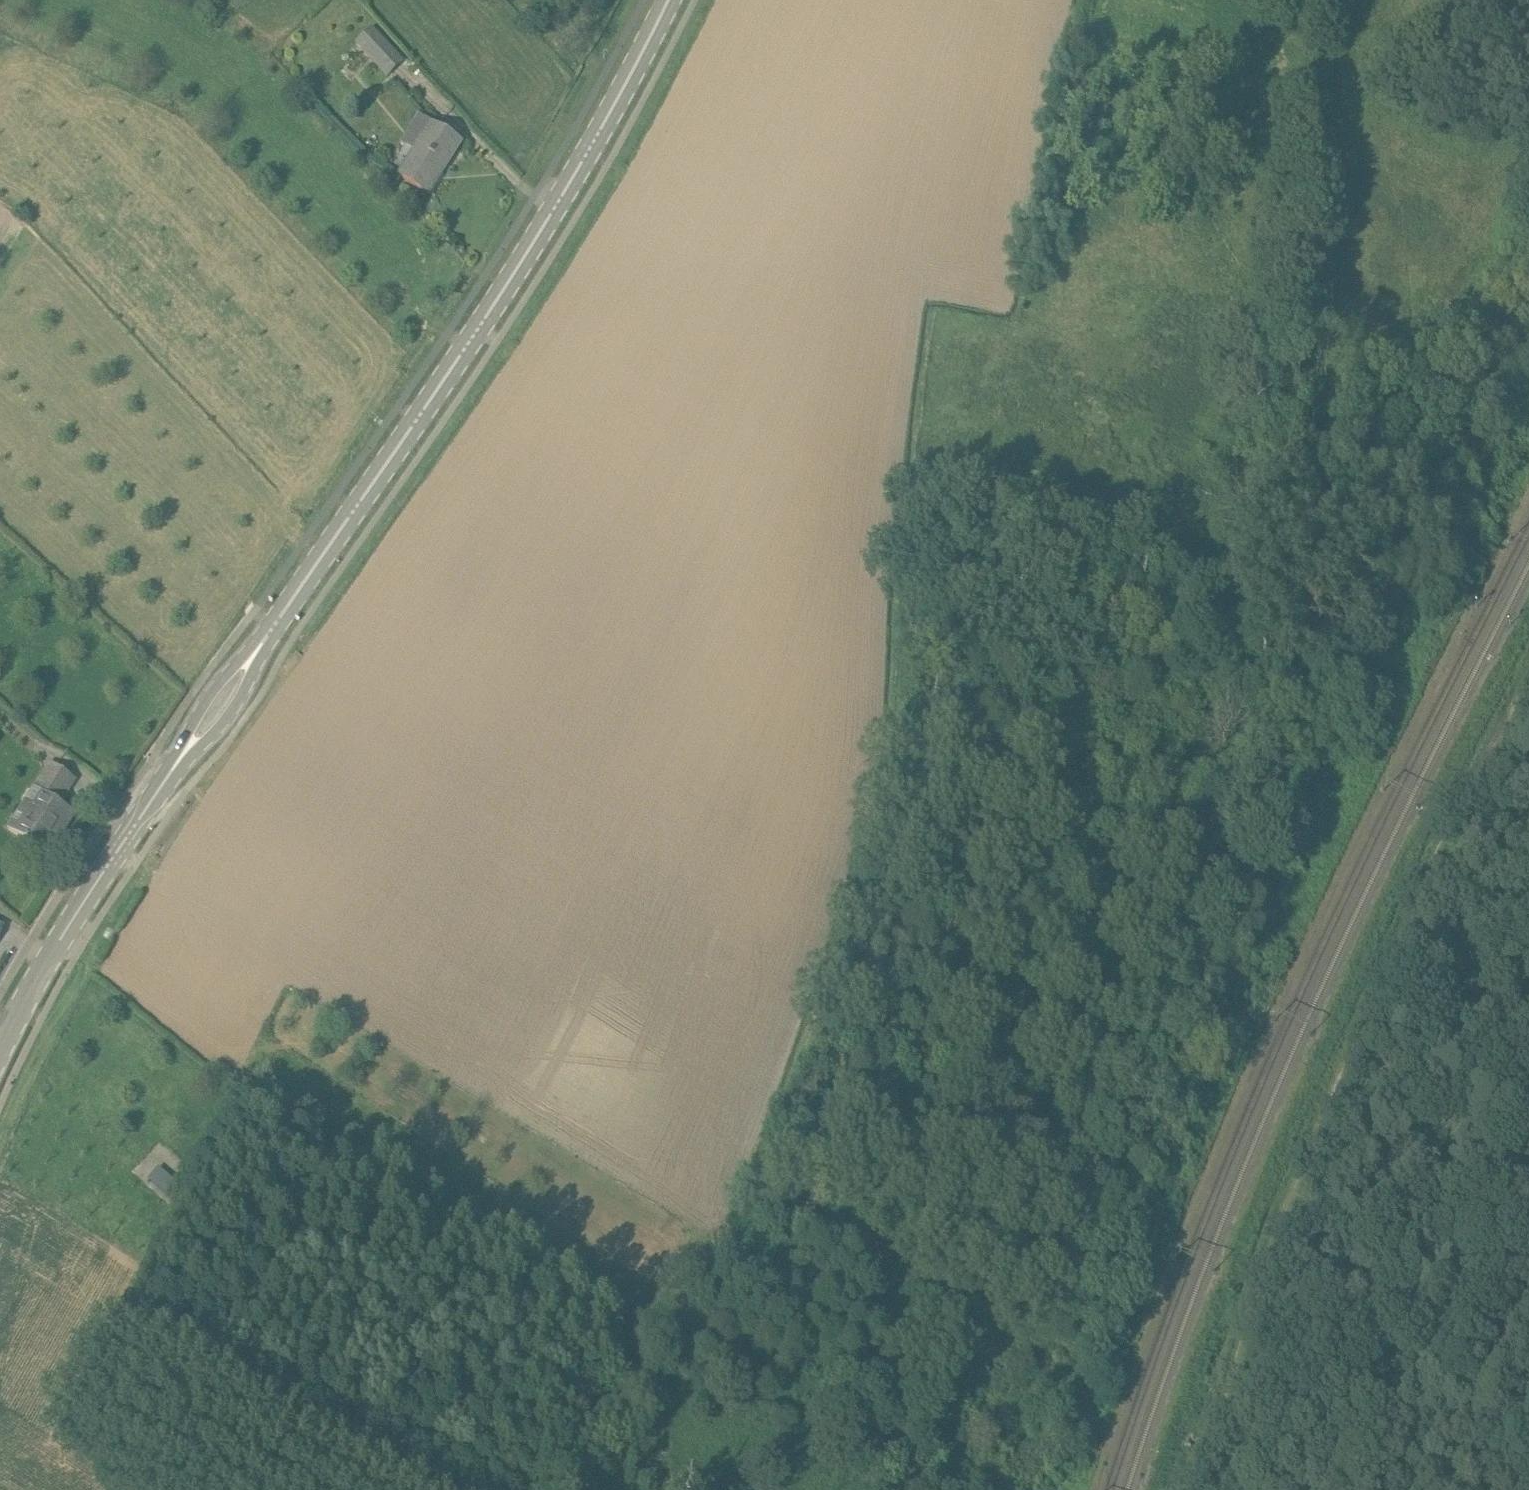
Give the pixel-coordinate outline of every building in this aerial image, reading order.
[(385,78),(403,62),(371,27),(354,44),(385,78)] [(428,193),(461,142),(429,122),(397,173),(428,193)] [(66,793),(48,780),(42,791),(36,787),(9,828),(20,835),(49,855),(60,839),(57,838),(74,812),(60,803),(66,793)]
